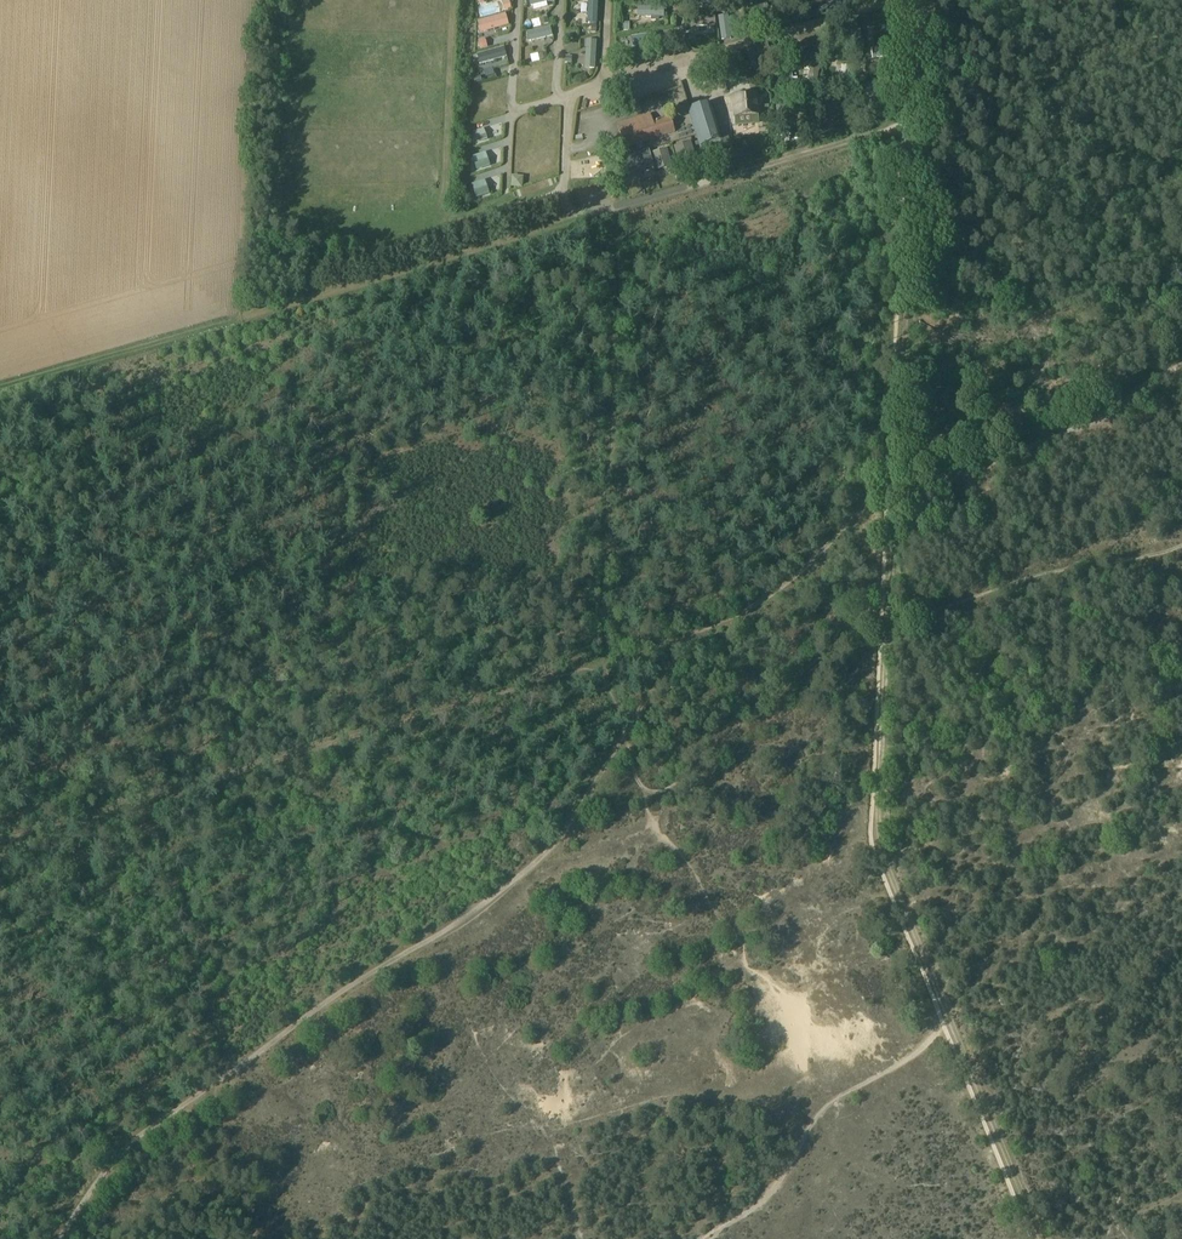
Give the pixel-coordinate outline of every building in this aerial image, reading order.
[(598,0),(588,0),(587,23),(596,24),(598,0)] [(751,2),(756,27),(766,25),(761,0),(751,2)] [(798,0),(788,0),(792,14),(801,11),(798,0)] [(637,7),(637,17),(662,17),(662,7),(637,7)] [(504,13),(476,21),(479,32),(507,25),(504,13)] [(722,17),(726,35),(733,34),(729,15),(722,17)] [(713,18),(693,20),(694,28),(714,26),(713,18)] [(550,27),(527,33),(529,42),(552,36),(550,27)] [(863,56),(860,27),(850,28),(853,56),(863,56)] [(655,33),(632,37),(633,46),(657,42),(655,33)] [(822,44),(820,35),(798,41),(801,51),(822,44)] [(586,40),(585,68),(594,68),(596,40),(586,40)] [(892,46),(871,48),(873,58),(893,56),(892,46)] [(503,47),(476,55),(479,64),(506,57),(503,47)] [(774,63),(769,47),(749,52),(754,69),(774,63)] [(811,53),(808,80),(817,81),(820,55),(811,53)] [(725,55),(697,63),(701,78),(713,74),(714,78),(730,73),(725,55)] [(851,66),(841,65),(838,87),(848,89),(851,66)] [(647,85),(669,78),(666,67),(643,75),(647,85)] [(887,79),(861,84),(862,93),(888,88),(887,79)] [(734,96),(736,114),(737,114),(737,123),(755,121),(754,112),(756,112),(754,94),(734,96)] [(815,102),(816,110),(840,107),(839,99),(815,102)] [(703,154),(731,145),(725,128),(719,129),(710,103),(687,110),(699,147),(700,147),(703,154)] [(786,105),(776,107),(780,133),(789,132),(786,105)] [(619,125),(626,146),(675,130),(670,114),(644,123),(642,115),(625,120),(626,123),(619,125)] [(476,143),(487,140),(484,128),(473,132),(476,143)] [(697,161),(690,141),(673,146),(679,167),(697,161)] [(654,152),(659,170),(674,165),(668,148),(654,152)] [(632,154),(637,170),(653,165),(648,149),(632,154)] [(476,171),(490,166),(486,152),(472,157),(476,171)] [(616,159),(621,176),(637,170),(632,154),(616,159)] [(476,198),(489,194),(485,180),(471,184),(476,198)]
